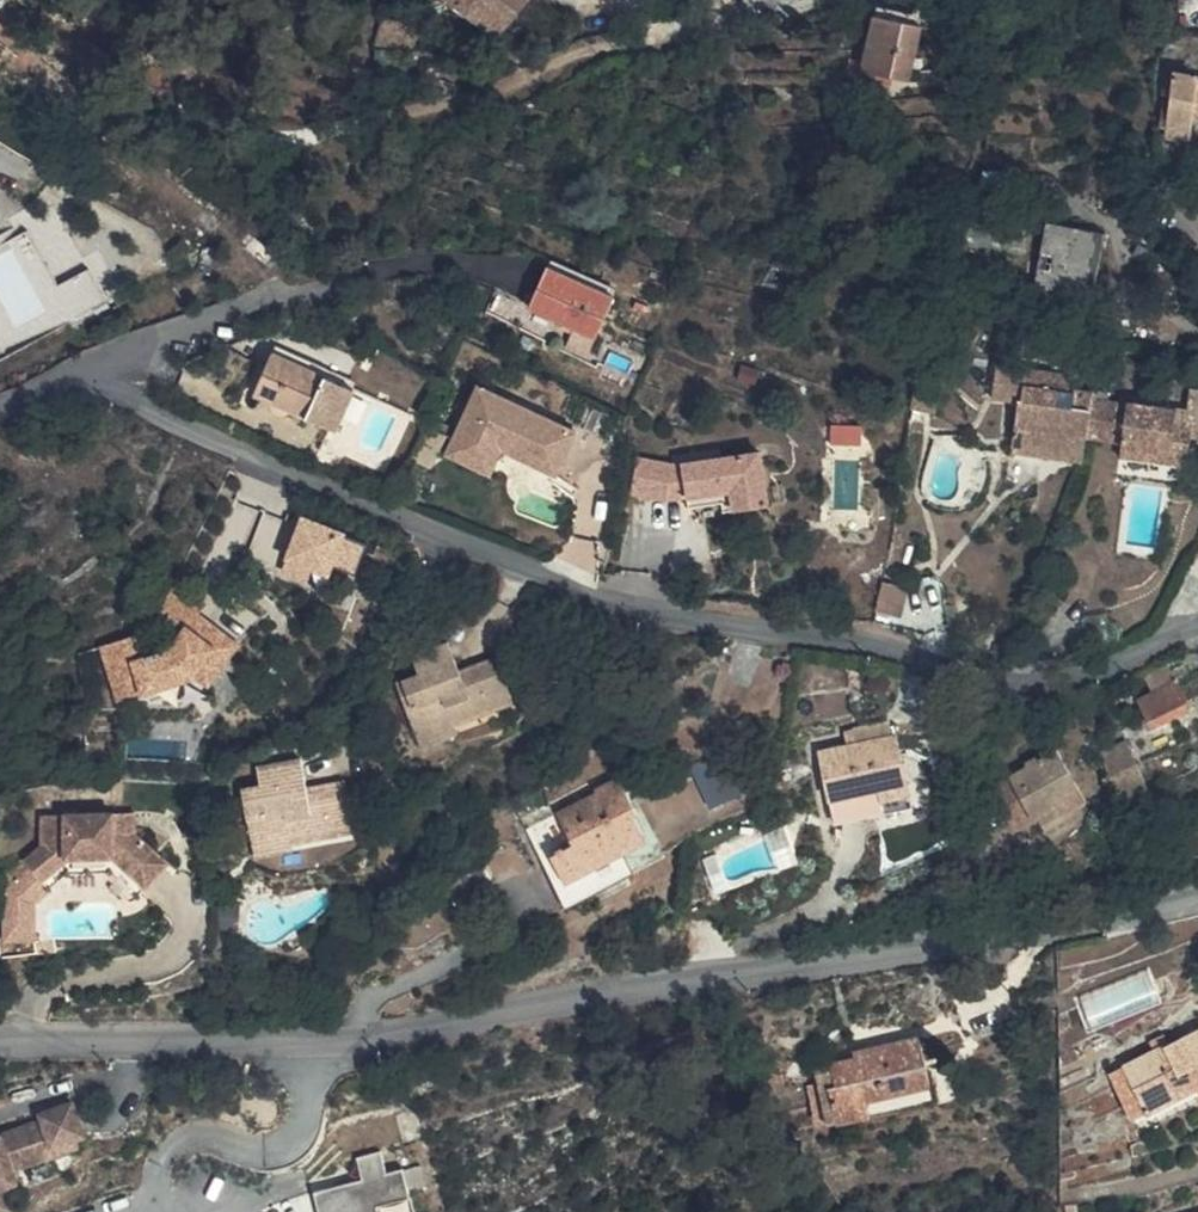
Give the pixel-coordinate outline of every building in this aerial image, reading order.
[(543,0),(455,0),(465,9),(473,2),(490,15),(483,23),(506,43),(543,0)] [(465,9),(483,23),(490,15),(473,2),(465,9)] [(909,83),(925,26),(877,14),(863,63),(851,60),(848,70),(859,73),(852,102),(877,108),(884,78),(909,83)] [(1197,105),(1197,74),(1178,72),(1171,122),(1195,126),(1197,107),(1197,105)] [(1037,281),(1096,293),(1108,230),(1050,218),(1037,281)] [(618,299),(550,269),(529,309),(599,340),(618,299)] [(281,350),(261,390),(341,428),(360,387),(281,350)] [(764,369),(745,363),(741,377),(760,383),(764,369)] [(1081,459),(1102,403),(1097,403),(1097,392),(1083,391),(1082,405),(1064,404),(1066,389),(1073,390),(1074,372),(1030,366),(1000,364),(998,386),(1028,389),(1027,398),(1021,398),(1017,452),(1081,459)] [(482,384),(450,451),(493,472),(505,447),(511,434),(542,449),(556,418),(482,384)] [(1028,389),(998,386),(997,396),(1021,398),(1027,398),(1028,389)] [(942,394),(917,390),(914,408),(939,412),(942,394)] [(1116,439),(1129,440),(1128,457),(1195,461),(1197,435),(1197,390),(1195,390),(1193,406),(1145,401),(1144,406),(1119,404),(1116,439)] [(1119,404),(1102,403),(1081,459),(1090,460),(1093,438),(1116,439),(1119,404)] [(581,430),(556,418),(542,449),(511,434),(505,447),(561,473),(581,430)] [(865,423),(835,423),(835,442),(865,442),(865,423)] [(766,449),(688,460),(693,492),(738,485),(741,509),(773,505),(766,449)] [(680,461),(644,455),(638,488),(673,494),(680,461)] [(688,460),(680,461),(673,494),(693,492),(688,460)] [(738,485),(693,492),(694,504),(719,500),(721,512),(741,509),(738,485)] [(362,572),(370,531),(299,516),(286,576),(310,581),(314,563),(362,572)] [(910,585),(887,579),(879,607),(903,613),(910,585)] [(103,641),(117,698),(235,669),(216,589),(167,601),(176,639),(144,647),(140,632),(103,641)] [(448,709),(453,723),(516,698),(499,654),(468,666),(458,641),(426,653),(432,669),(404,680),(419,720),(448,709)] [(1141,698),(1151,720),(1192,701),(1182,679),(1141,698)] [(448,709),(419,720),(429,745),(458,734),(453,723),(448,709)] [(891,733),(858,742),(861,757),(852,760),(828,766),(838,790),(828,794),(838,836),(915,817),(898,746),(894,747),(891,733)] [(858,742),(848,744),(852,760),(861,757),(858,742)] [(1057,748),(1036,760),(1039,766),(1001,788),(1022,827),(1050,813),(1047,807),(1080,787),(1057,748)] [(696,764),(709,804),(744,793),(731,753),(696,764)] [(289,825),(292,840),(357,828),(348,781),(309,788),(303,756),(270,762),(274,786),(245,791),(252,832),(289,825)] [(838,790),(828,766),(821,767),(828,794),(838,790)] [(556,885),(590,866),(576,838),(611,820),(625,848),(647,837),(635,812),(642,808),(624,774),(596,788),(598,793),(526,830),(556,885)] [(88,811),(87,855),(109,854),(131,868),(151,843),(134,830),(121,832),(119,808),(88,811)] [(121,832),(134,830),(133,808),(119,808),(121,832)] [(22,861),(38,881),(68,857),(87,855),(88,811),(43,814),(44,845),(22,861)] [(590,866),(625,848),(611,820),(576,838),(590,866)] [(289,825),(252,832),(257,856),(294,849),(292,840),(289,825)] [(131,868),(148,882),(168,856),(151,843),(131,868)] [(625,848),(590,866),(556,885),(567,905),(596,892),(600,899),(642,877),(625,848)] [(109,854),(87,855),(87,873),(108,873),(138,894),(148,882),(131,868),(109,854)] [(68,857),(38,881),(46,889),(71,873),(87,873),(87,855),(68,857)] [(1153,1117),(1197,1094),(1197,1035),(1129,1070),(1153,1117)] [(832,1103),(825,1104),(831,1130),(865,1125),(864,1117),(926,1106),(917,1056),(862,1068),(863,1075),(828,1082),(832,1103)] [(1153,1117),(1129,1070),(1115,1076),(1140,1123),(1153,1117)] [(814,1106),(825,1104),(832,1103),(828,1082),(810,1086),(814,1106)] [(89,1131),(77,1097),(43,1110),(46,1115),(0,1131),(0,1188),(3,1187),(20,1181),(15,1168),(59,1152),(56,1143),(89,1131)] [(825,1104),(814,1106),(821,1143),(928,1123),(926,1106),(864,1117),(865,1125),(831,1130),(825,1104)] [(318,1190),(324,1211),(382,1211),(379,1200),(411,1191),(405,1167),(390,1171),(384,1149),(361,1155),(367,1177),(318,1190)] [(0,1188),(0,1209),(10,1206),(3,1187),(0,1188)]
